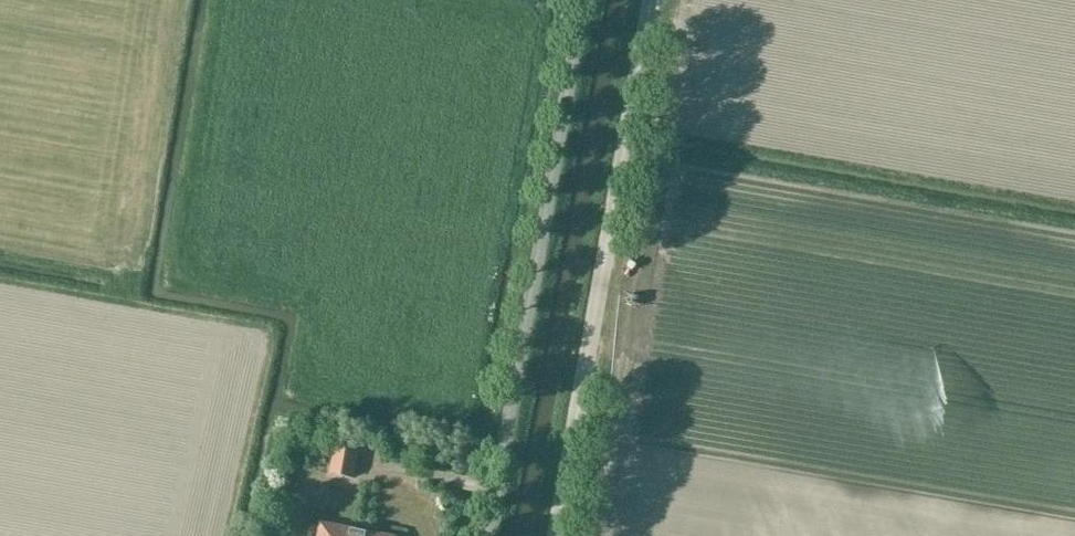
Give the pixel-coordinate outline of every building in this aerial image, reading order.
[(331,473),(355,477),(361,446),(337,441),(331,473)] [(319,535),(389,535),(321,523),(319,535)]
